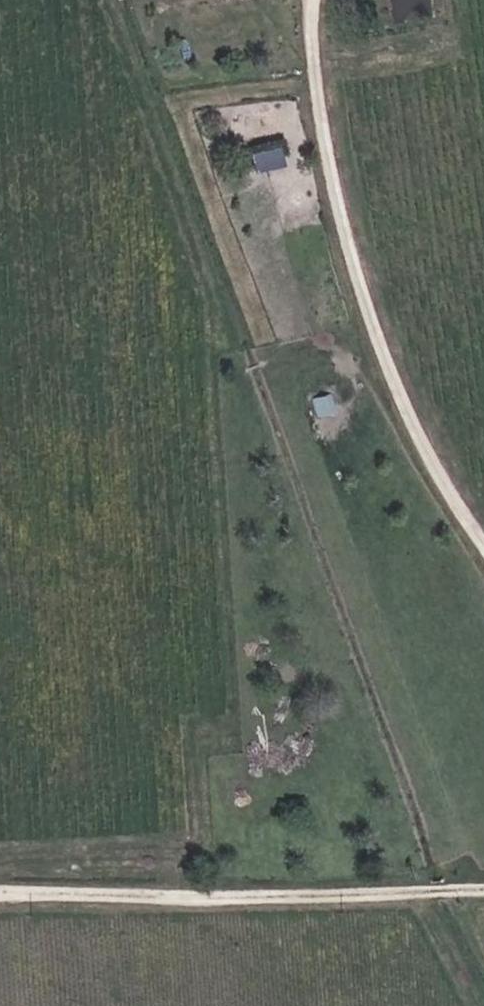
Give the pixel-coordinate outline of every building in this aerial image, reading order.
[(403,16),(437,10),(436,0),(401,0),(403,16)] [(284,145),(251,151),(255,168),(287,162),(284,145)]
